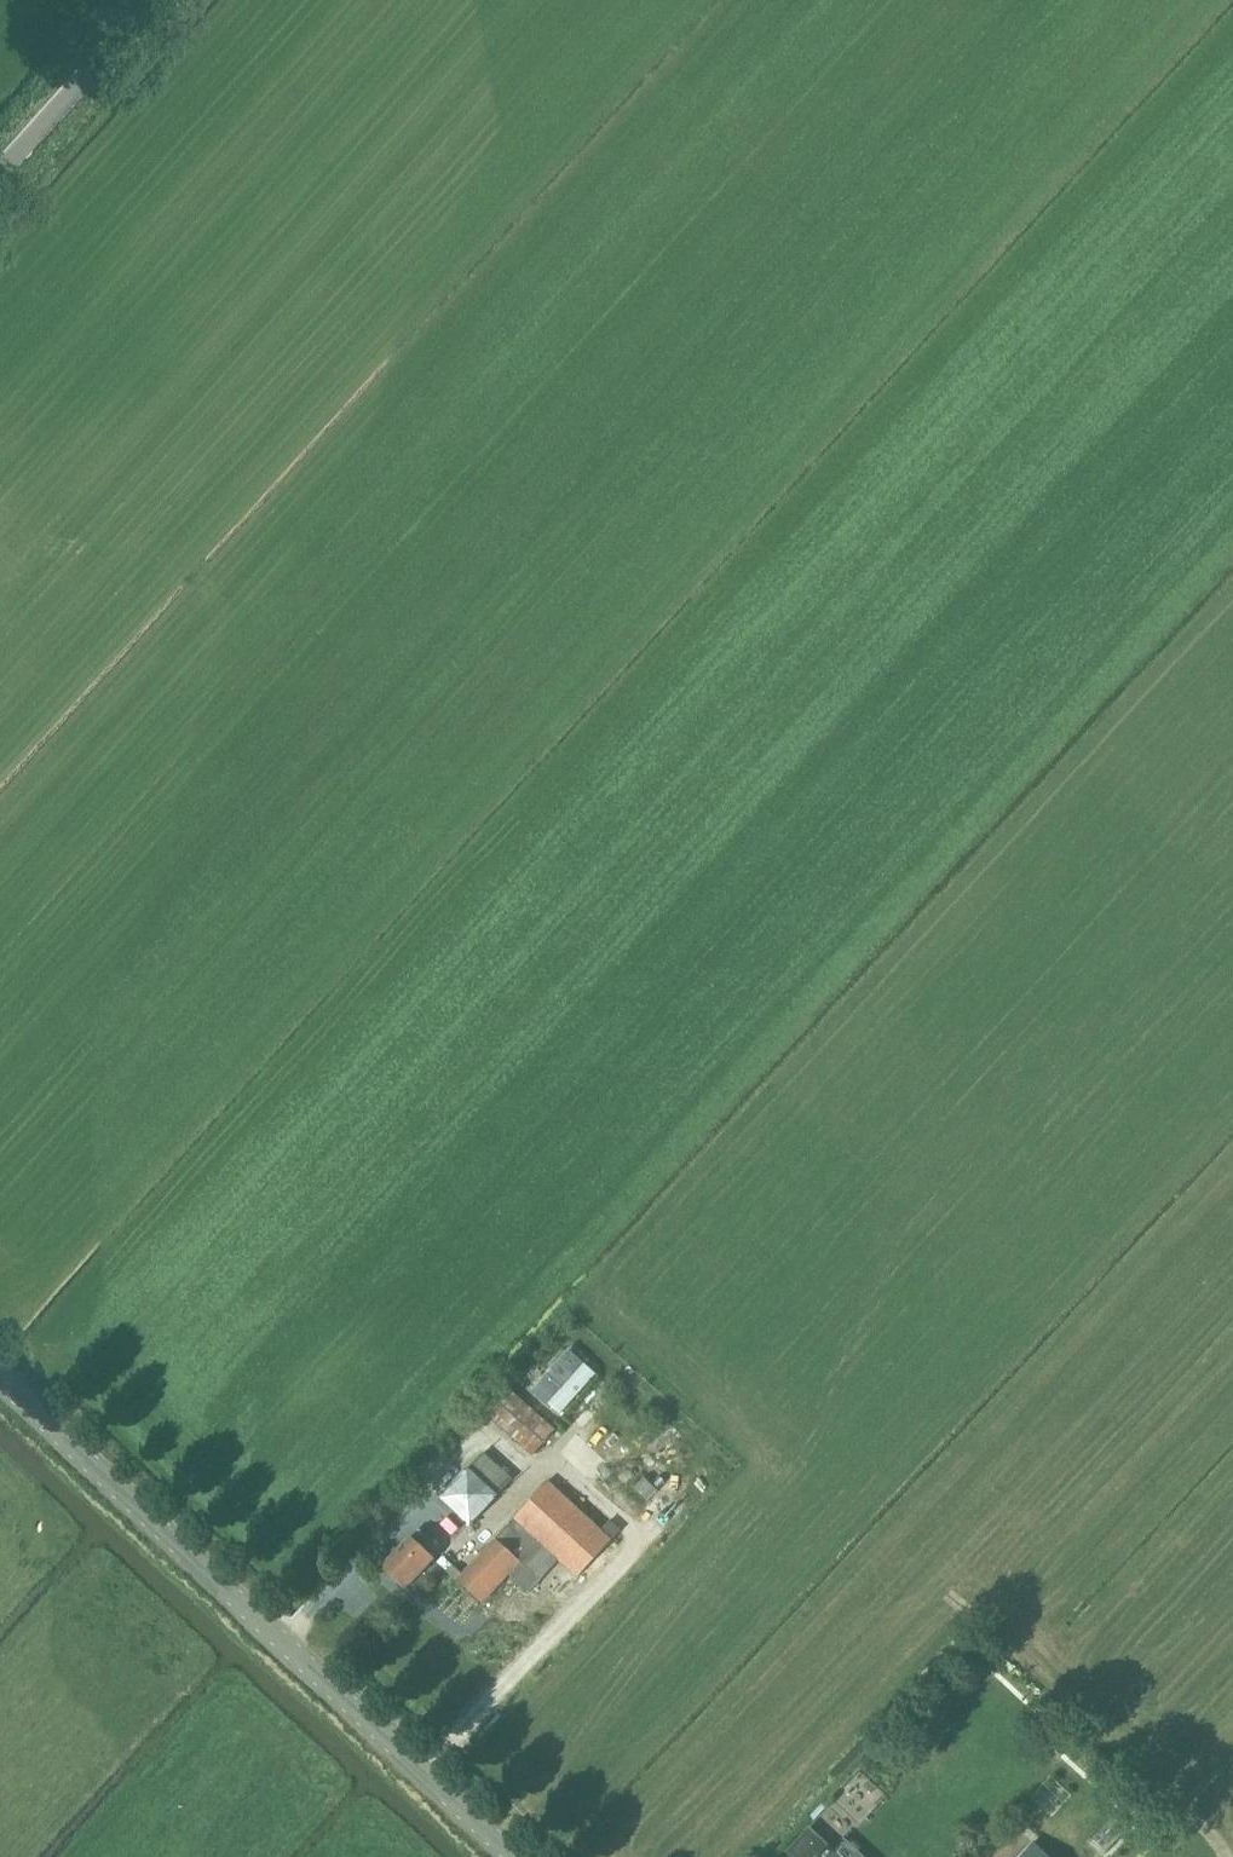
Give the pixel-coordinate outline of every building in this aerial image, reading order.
[(565,1410),(596,1367),(581,1356),(550,1399),(565,1410)] [(486,1409),(534,1452),(558,1425),(510,1382),(486,1409)] [(483,1453),(443,1499),(471,1524),(512,1478),(483,1453)] [(644,1478),(634,1488),(647,1501),(657,1491),(644,1478)] [(529,1592),(559,1559),(578,1576),(611,1541),(621,1530),(611,1520),(600,1531),(548,1483),(496,1539),(495,1538),(457,1579),(481,1602),(508,1573),(529,1592)] [(388,1515),(400,1502),(389,1491),(376,1505),(388,1515)] [(427,1553),(434,1546),(420,1532),(413,1540),(410,1538),(382,1567),(406,1589),(433,1560),(427,1553)] [(1022,1810),(1044,1829),(1081,1787),(1060,1768),(1022,1810)] [(822,1804),(809,1818),(813,1822),(826,1808),(822,1804)] [(1114,1817),(1093,1840),(1102,1848),(1123,1825),(1114,1817)] [(832,1854),(808,1830),(786,1853),(791,1856),(863,1856),(845,1840),(832,1854)] [(1034,1842),(1020,1856),(1050,1856),(1034,1842)]
